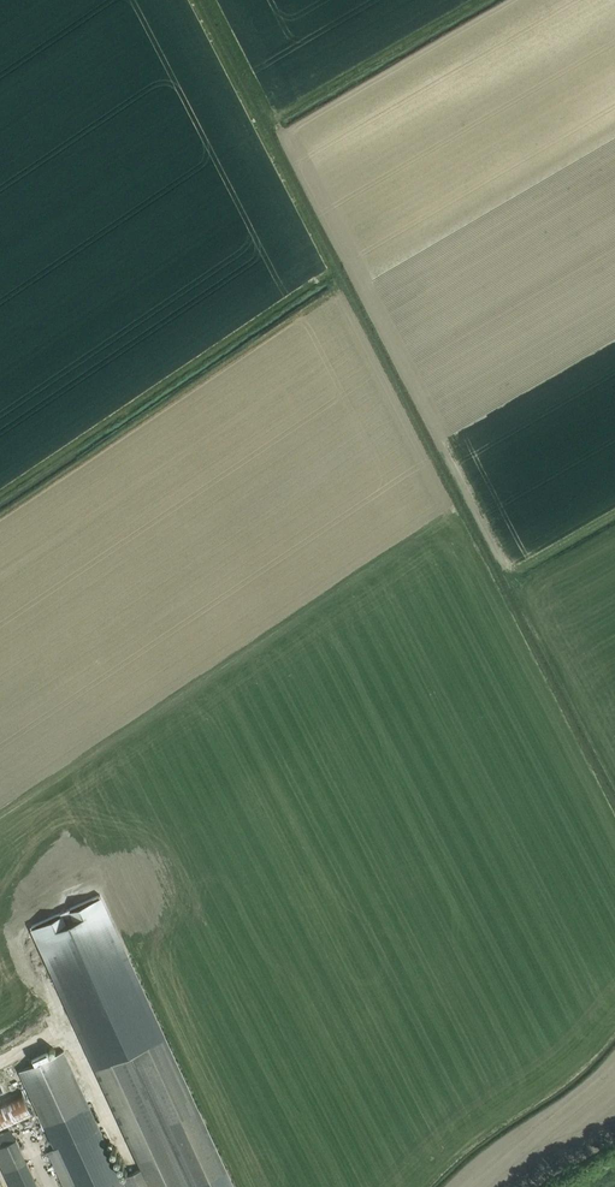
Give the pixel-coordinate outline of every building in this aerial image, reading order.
[(19,1071),(44,1126),(73,1186),(146,1186),(149,1186),(235,1186),(227,1170),(165,1035),(101,897),(31,929),(94,1067),(141,1168),(122,1177),(89,1106),(64,1051),(19,1071)] [(0,1098),(0,1130),(33,1115),(21,1089),(0,1098)] [(0,1132),(0,1136),(3,1142),(16,1136),(12,1127),(0,1132)] [(26,1161),(16,1139),(0,1147),(0,1162),(11,1186),(38,1186),(26,1161)]
